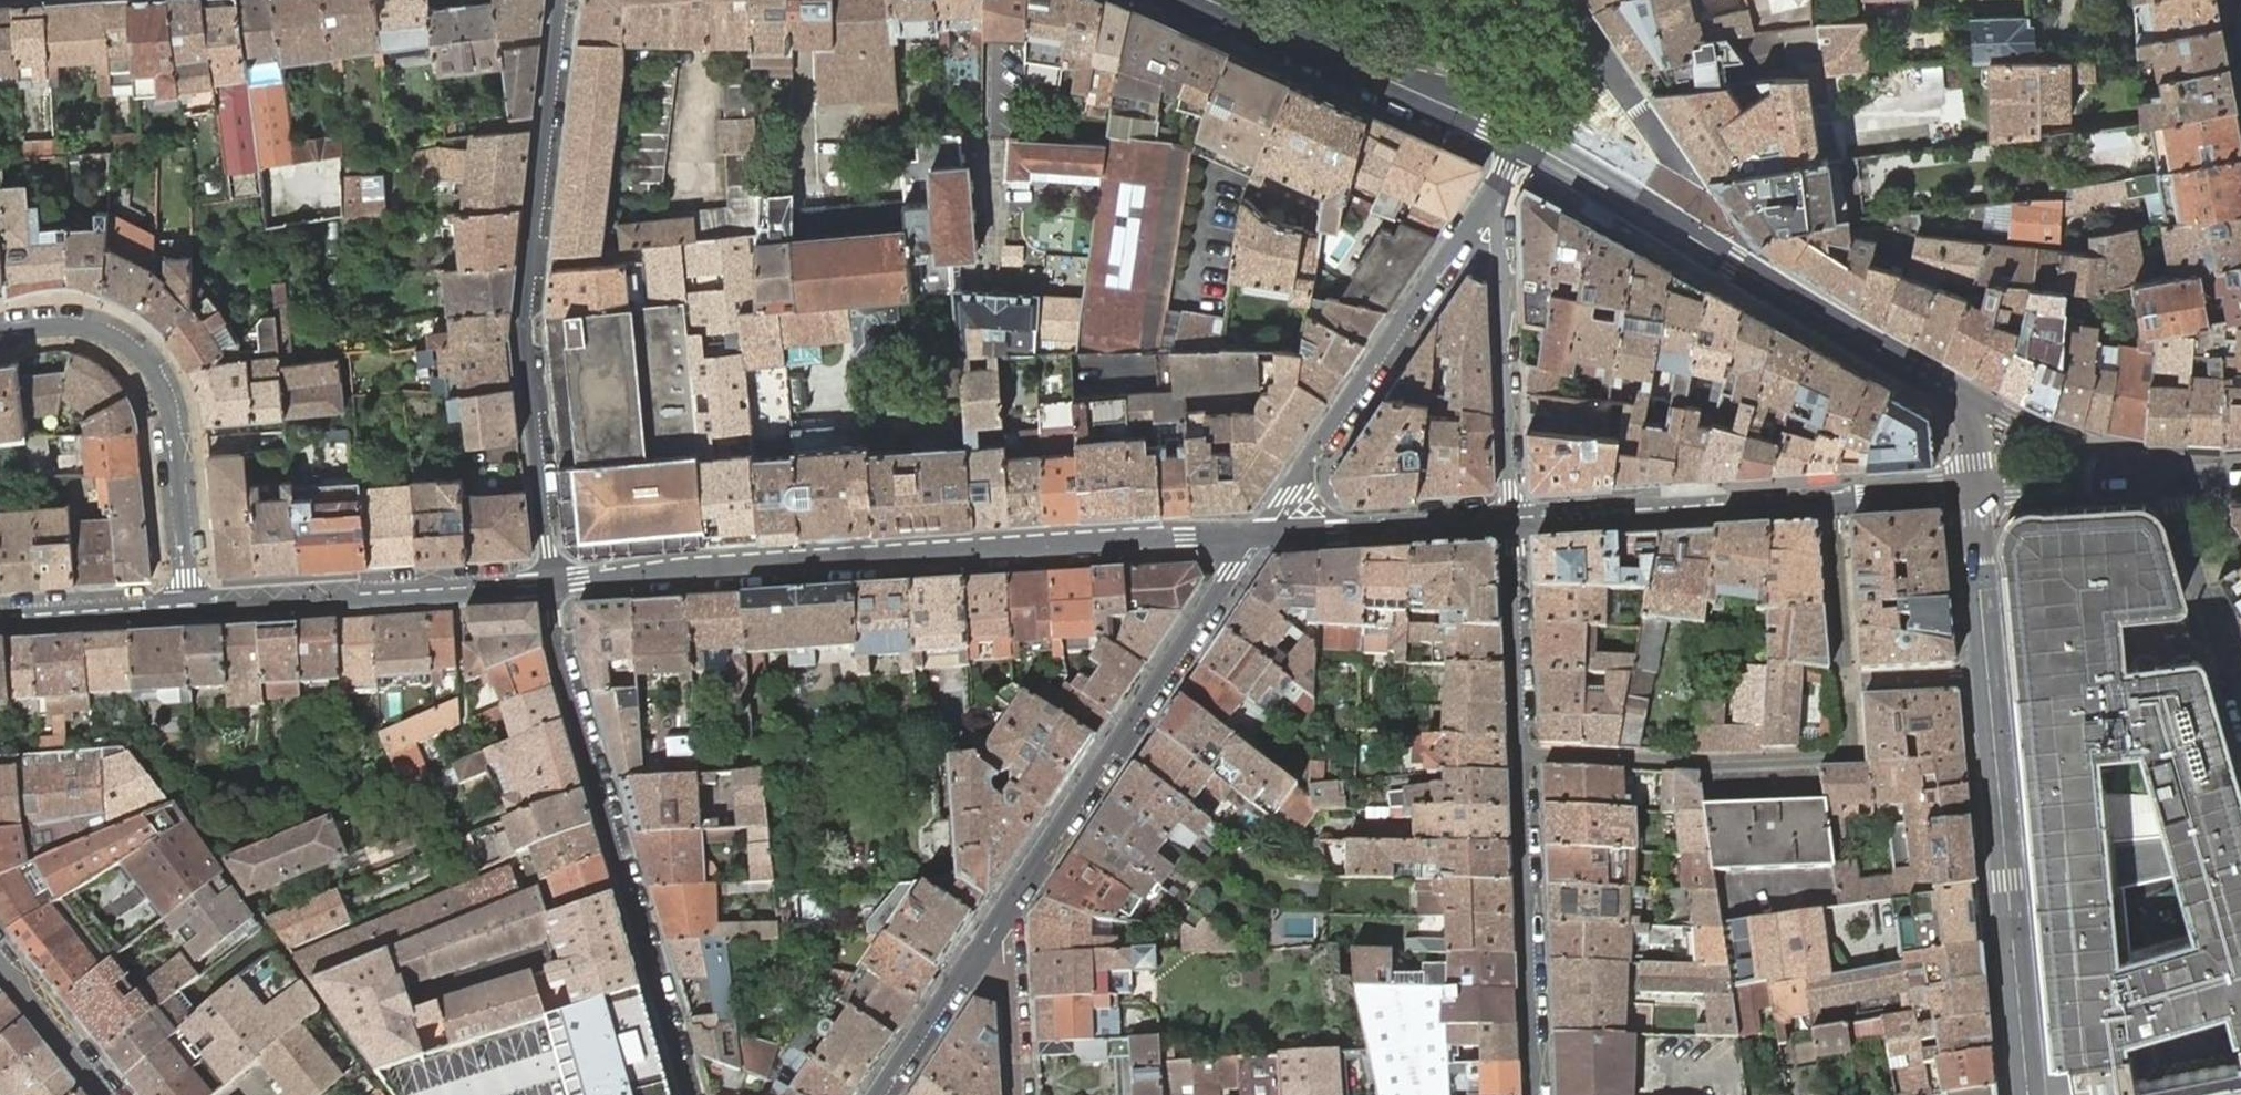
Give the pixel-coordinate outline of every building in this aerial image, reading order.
[(106,2),(112,71),(113,86),(136,84),(135,70),(131,0),(130,0),(106,2)] [(135,70),(137,95),(181,91),(169,0),(131,0),(135,70)] [(181,91),(184,116),(219,112),(217,96),(203,0),(169,0),(181,91)] [(217,96),(219,112),(230,200),(263,195),(250,93),(239,0),(203,0),(217,96)] [(250,93),(263,195),(267,231),(343,216),(341,163),(340,155),(295,162),(292,145),(282,64),(273,0),(239,0),(250,93)] [(282,64),(333,57),(326,0),(273,0),(282,64)] [(333,57),(343,56),(341,46),(374,41),(375,52),(383,51),(381,32),(376,0),(326,0),(333,57)] [(381,32),(383,51),(391,49),(390,39),(426,34),(427,44),(434,44),(429,8),(428,0),(376,0),(381,32)] [(434,44),(436,69),(438,69),(504,62),(502,49),(500,36),(496,0),(495,0),(429,8),(434,44)] [(500,36),(502,49),(541,44),(542,31),(546,0),(496,0),(500,36)] [(580,42),(624,42),(628,0),(585,0),(580,42)] [(624,42),(625,43),(712,45),(731,45),(752,45),(750,0),(628,0),(624,42)] [(752,45),(753,64),(791,63),(791,43),(790,0),(750,0),(752,45)] [(791,43),(818,43),(820,98),(898,95),(893,43),(890,0),(790,0),(791,43)] [(893,43),(900,42),(899,34),(932,31),(933,39),(939,39),(938,29),(938,11),(938,0),(890,0),(893,43)] [(938,11),(938,29),(939,39),(939,45),(950,45),(950,29),(974,28),(973,44),(984,44),(985,30),(985,27),(985,9),(985,0),(938,0),(938,11)] [(985,9),(985,27),(985,30),(1009,32),(1027,33),(1028,31),(1029,0),(985,0),(985,9)] [(1028,31),(1068,37),(1074,0),(1029,0),(1028,31)] [(1068,37),(1067,45),(1065,55),(1063,68),(1077,71),(1073,91),(1089,93),(1094,60),(1104,0),(1074,0),(1068,37)] [(1112,105),(1114,91),(1118,69),(1131,8),(1113,0),(1104,0),(1094,60),(1105,62),(1098,102),(1112,105)] [(1596,9),(1616,0),(1591,0),(1596,9)] [(1636,67),(1689,57),(1695,56),(1693,44),(1700,42),(1699,39),(1716,36),(1728,35),(1752,32),(1746,9),(1694,21),(1691,22),(1680,24),(1674,0),(1616,0),(1596,9),(1636,67)] [(1752,32),(1774,29),(1813,24),(1811,0),(1744,0),(1746,9),(1752,32)] [(2138,41),(2221,25),(2219,15),(2217,5),(2216,0),(2135,0),(2138,41)] [(106,2),(45,5),(48,56),(50,84),(60,83),(58,63),(97,61),(100,95),(113,95),(112,71),(106,2)] [(45,5),(14,8),(16,27),(17,48),(20,85),(50,84),(48,56),(45,5)] [(0,9),(0,74),(12,73),(13,87),(19,87),(20,85),(17,48),(16,27),(14,8),(0,9)] [(1147,15),(1131,8),(1118,69),(1114,91),(1133,95),(1160,99),(1163,83),(1166,68),(1173,49),(1181,30),(1147,15)] [(1973,30),(1975,62),(1991,62),(2032,62),(2031,53),(2033,53),(2031,24),(2029,25),(2028,17),(1972,19),(1973,30)] [(1944,32),(1973,30),(1972,19),(1944,21),(1944,32)] [(1802,62),(1804,77),(1809,76),(1832,73),(1843,72),(1852,71),(1863,69),(1870,69),(1867,22),(1866,22),(1816,24),(1821,60),(1802,62)] [(2138,41),(2139,52),(2160,49),(2165,76),(2228,65),(2224,44),(2221,25),(2138,41)] [(1204,41),(1181,30),(1173,49),(1166,68),(1163,83),(1183,93),(1184,87),(1204,41)] [(1068,37),(1028,31),(1027,33),(1027,41),(1026,61),(1026,62),(1063,68),(1065,55),(1067,45),(1068,37)] [(1027,33),(1009,32),(1009,39),(1027,41),(1027,33)] [(1721,84),(1726,84),(1724,62),(1745,59),(1728,35),(1716,36),(1721,84)] [(1689,57),(1636,67),(1653,92),(1721,84),(1716,36),(1699,39),(1700,42),(1693,44),(1695,56),(1689,57)] [(1230,52),(1204,41),(1184,87),(1183,93),(1208,103),(1230,52)] [(580,42),(567,153),(614,158),(625,69),(625,43),(624,42),(580,42)] [(502,49),(504,62),(510,116),(533,113),(541,44),(502,49)] [(1293,80),(1230,52),(1208,103),(1202,115),(1192,150),(1252,176),(1257,163),(1271,131),(1293,80)] [(2032,62),(1991,62),(1991,63),(1987,63),(1983,66),(1983,83),(1987,86),(1991,86),(1991,141),(2024,136),(2041,135),(2041,121),(2071,120),(2071,80),(2094,79),(2094,60),(2071,61),(2032,62)] [(651,63),(637,194),(662,197),(677,65),(651,63)] [(1943,64),(1921,65),(1925,97),(1946,94),(1943,64)] [(2155,95),(2141,98),(2143,122),(2149,121),(2163,119),(2236,105),(2228,65),(2165,76),(2161,77),(2163,89),(2154,91),(2155,95)] [(756,117),(753,66),(724,68),(726,118),(756,117)] [(1866,82),(1863,69),(1852,71),(1853,83),(1866,82)] [(1845,84),(1843,72),(1832,73),(1833,86),(1845,84)] [(1653,92),(1710,178),(1766,168),(1766,167),(1766,166),(1766,165),(1766,164),(1765,161),(1765,160),(1763,158),(1762,158),(1761,157),(1760,157),(1759,157),(1758,155),(1781,141),(1785,165),(1821,159),(1809,76),(1804,77),(1759,80),(1767,92),(1746,105),(1744,107),(1731,83),(1726,84),(1721,84),(1653,92)] [(1323,94),(1293,80),(1271,131),(1257,163),(1288,176),(1303,183),(1325,193),(1320,224),(1323,225),(1339,227),(1343,208),(1345,198),(1348,197),(1354,174),(1369,115),(1339,101),(1323,94)] [(1107,145),(1102,175),(1084,297),(1081,316),(1079,339),(1078,351),(1123,350),(1143,350),(1149,305),(1149,303),(1155,266),(1163,219),(1166,193),(1175,144),(1175,142),(1168,141),(1157,139),(1159,126),(1159,120),(1157,119),(1160,99),(1133,95),(1114,91),(1112,105),(1107,145)] [(2163,119),(2171,170),(2240,157),(2240,133),(2236,105),(2163,119)] [(533,113),(510,116),(498,117),(499,132),(531,129),(533,113)] [(1406,131),(1369,115),(1354,174),(1369,181),(1360,202),(1348,197),(1345,198),(1343,208),(1366,218),(1371,206),(1380,185),(1391,162),(1406,131)] [(1946,115),(1926,118),(1930,140),(1949,136),(1946,115)] [(756,117),(726,118),(720,118),(722,153),(727,153),(758,152),(756,117)] [(1172,129),(1159,126),(1157,139),(1168,141),(1172,129)] [(499,132),(474,135),(472,151),(528,159),(531,129),(499,132)] [(905,198),(907,227),(909,246),(913,295),(954,289),(965,290),(962,256),(977,255),(970,162),(963,163),(960,134),(941,133),(900,130),(903,178),(904,178),(905,198)] [(1443,148),(1406,131),(1391,162),(1380,185),(1404,196),(1416,202),(1443,148)] [(140,134),(116,136),(115,152),(141,151),(140,134)] [(2049,134),(2041,135),(2024,136),(2026,151),(2050,148),(2049,134)] [(341,138),(292,145),(295,162),(340,155),(344,155),(341,138)] [(1050,141),(1023,139),(1010,138),(1008,176),(1033,178),(1033,170),(1102,175),(1107,145),(1080,143),(1050,141)] [(23,145),(25,158),(55,156),(54,143),(23,145)] [(412,175),(451,180),(455,149),(446,148),(442,148),(415,152),(412,175)] [(1482,165),(1443,148),(1416,202),(1451,217),(1482,171),(1482,165)] [(472,151),(468,182),(466,197),(464,213),(523,207),(524,193),(528,159),(472,151)] [(760,182),(758,152),(727,153),(729,206),(661,212),(662,218),(696,215),(698,238),(751,233),(759,232),(760,194),(760,182)] [(567,153),(555,252),(602,249),(614,158),(567,153)] [(344,155),(340,155),(341,163),(348,163),(349,154),(344,155)] [(2074,187),(2074,198),(2063,199),(2062,212),(2140,199),(2137,185),(2145,191),(2161,188),(2167,222),(2240,211),(2240,157),(2171,170),(2158,172),(2136,176),(2074,187)] [(1766,168),(1710,178),(1760,245),(1779,228),(1795,226),(1811,223),(1837,220),(1850,218),(1851,218),(1843,159),(1830,160),(1829,160),(1829,158),(1821,159),(1785,165),(1766,168)] [(341,163),(343,216),(344,221),(385,219),(385,199),(385,160),(348,163),(341,163)] [(792,180),(760,182),(760,194),(792,191),(792,180)] [(27,184),(1,186),(3,211),(3,223),(4,229),(4,232),(5,244),(10,294),(10,295),(12,294),(15,293),(18,292),(21,291),(24,291),(26,290),(30,289),(32,288),(35,287),(39,287),(43,286),(47,286),(52,286),(56,285),(60,285),(63,285),(68,285),(72,284),(70,229),(70,226),(59,226),(59,239),(33,240),(27,184)] [(1380,185),(1371,206),(1394,217),(1404,196),(1380,185)] [(1555,281),(1563,210),(1526,189),(1520,198),(1521,237),(1523,275),(1555,281)] [(792,191),(760,194),(759,232),(758,240),(758,250),(758,295),(758,309),(780,307),(799,305),(850,301),(903,296),(913,295),(909,246),(907,227),(793,237),(792,191)] [(1266,216),(1243,198),(1237,238),(1231,275),(1232,276),(1294,287),(1292,298),(1311,302),(1312,294),(1321,233),(1305,228),(1306,225),(1285,223),(1266,216)] [(2062,212),(2063,199),(2015,201),(2012,236),(2037,238),(2060,240),(2062,212)] [(1451,217),(1416,202),(1407,223),(1438,236),(1451,217)] [(523,207),(464,213),(449,214),(450,223),(457,222),(460,261),(449,262),(450,270),(517,263),(523,207)] [(1593,226),(1563,210),(1555,281),(1564,283),(1579,285),(1582,286),(1593,226)] [(70,229),(72,284),(74,285),(76,285),(78,286),(81,286),(83,286),(85,287),(87,287),(89,288),(91,289),(93,289),(94,289),(96,290),(98,290),(100,291),(101,292),(103,292),(104,293),(106,293),(107,248),(109,211),(97,212),(98,228),(70,229)] [(137,309),(138,310),(154,271),(155,257),(156,235),(109,211),(107,248),(106,293),(108,294),(111,296),(113,296),(115,297),(118,298),(120,299),(122,301),(124,302),(127,303),(128,304),(129,305),(130,305),(132,306),(133,307),(134,307),(136,308),(137,309)] [(2167,222),(2162,223),(2171,275),(2188,273),(2201,271),(2240,264),(2240,211),(2167,222)] [(643,243),(698,238),(696,215),(662,218),(619,222),(621,246),(643,243)] [(1812,235),(1852,230),(1850,218),(1837,220),(1811,223),(1812,235)] [(1357,275),(1340,300),(1387,311),(1438,236),(1407,223),(1401,221),(1396,234),(1384,226),(1353,273),(1357,275)] [(1608,363),(1606,376),(1614,378),(1616,369),(1634,249),(1593,226),(1582,286),(1579,298),(1567,369),(1573,370),(1575,370),(1578,357),(1608,363)] [(1779,228),(1760,245),(1769,250),(1783,238),(1807,235),(1812,235),(1795,226),(1779,228)] [(1830,290),(1860,309),(1870,264),(1876,239),(1879,227),(1852,230),(1852,233),(1846,266),(1830,290)] [(2148,280),(2138,227),(2089,235),(2092,250),(2106,251),(2102,288),(2137,282),(2148,280)] [(1791,265),(1830,290),(1846,266),(1852,233),(1852,230),(1812,235),(1807,235),(1808,240),(1791,265)] [(10,294),(5,244),(4,232),(0,232),(0,295),(10,294)] [(688,299),(689,321),(708,320),(710,331),(743,328),(742,310),(738,298),(758,295),(758,250),(750,250),(751,233),(698,238),(643,243),(645,259),(650,302),(688,299)] [(1976,280),(1989,243),(1917,234),(1911,266),(1910,269),(1904,268),(1902,274),(1894,295),(1885,323),(1916,341),(1938,286),(1941,277),(1976,280)] [(1769,250),(1791,265),(1808,240),(1807,235),(1783,238),(1769,250)] [(192,256),(192,240),(168,240),(169,257),(192,256)] [(2034,272),(2036,247),(1989,243),(1976,280),(1969,298),(1964,309),(1945,357),(1973,372),(1988,337),(2003,282),(2033,285),(2034,272)] [(2058,274),(2060,249),(2036,247),(2034,272),(2033,285),(2017,346),(2000,386),(2026,399),(2045,357),(2034,352),(2040,303),(2064,306),(2066,287),(2057,286),(2058,274)] [(1672,269),(1634,249),(1616,369),(1614,378),(1614,381),(1622,382),(1624,371),(1645,374),(1643,385),(1638,404),(1626,403),(1621,436),(1619,447),(1639,450),(1645,419),(1648,405),(1653,376),(1656,361),(1672,269)] [(2106,251),(2092,250),(2060,249),(2058,274),(2057,286),(2066,287),(2102,290),(2102,288),(2106,251)] [(166,257),(155,257),(155,266),(154,271),(138,310),(140,311),(142,313),(144,314),(147,316),(149,318),(150,320),(152,321),(155,323),(157,325),(158,326),(159,326),(160,328),(161,329),(162,330),(163,331),(164,332),(165,333),(166,334),(193,305),(193,287),(192,256),(169,257),(166,257)] [(627,262),(553,270),(548,314),(632,305),(627,262)] [(450,270),(444,271),(447,315),(448,315),(512,309),(517,263),(450,270)] [(1860,309),(1885,323),(1894,295),(1902,274),(1904,268),(1891,264),(1890,269),(1870,264),(1860,309)] [(2201,271),(2188,273),(2197,323),(2210,322),(2227,319),(2240,316),(2240,264),(2201,271)] [(1707,288),(1672,269),(1656,361),(1670,364),(1679,365),(1672,400),(1686,403),(1692,369),(1707,288)] [(1464,405),(1492,410),(1490,361),(1486,280),(1469,273),(1441,314),(1436,351),(1431,391),(1445,393),(1452,394),(1451,403),(1464,405)] [(2188,273),(2171,275),(2148,280),(2137,282),(2143,311),(2147,332),(2158,331),(2177,327),(2196,325),(2197,323),(2188,273)] [(1553,293),(1555,281),(1523,275),(1524,314),(1551,314),(1553,293)] [(1928,348),(1945,357),(1964,309),(1969,298),(1976,280),(1941,277),(1938,286),(1916,341),(1928,348)] [(187,363),(187,364),(217,361),(226,351),(224,347),(239,343),(221,313),(230,305),(207,279),(197,286),(196,284),(193,287),(193,305),(166,334),(167,336),(169,338),(170,340),(172,342),(174,344),(175,346),(177,348),(178,350),(180,352),(181,353),(182,354),(182,356),(183,357),(184,359),(185,360),(186,362),(187,363)] [(1973,372),(2000,386),(2017,346),(2033,285),(2003,282),(1988,337),(1973,372)] [(284,288),(273,288),(276,316),(279,355),(280,366),(285,416),(342,412),(337,360),(291,365),(284,288)] [(1718,410),(1723,392),(1726,377),(1729,366),(1743,308),(1707,288),(1692,369),(1686,403),(1701,407),(1718,410)] [(965,290),(954,289),(959,353),(961,352),(972,353),(990,352),(999,352),(999,353),(1036,351),(1037,335),(1079,339),(1081,316),(1084,297),(1040,295),(965,290)] [(1579,298),(1553,293),(1551,314),(1549,327),(1546,326),(1540,364),(1567,369),(1579,298)] [(1312,294),(1311,302),(1308,311),(1365,342),(1387,311),(1340,300),(1312,294)] [(903,296),(850,301),(854,337),(855,350),(876,348),(883,339),(882,328),(888,321),(905,319),(903,296)] [(583,550),(710,542),(706,492),(706,488),(703,456),(701,432),(695,371),(693,371),(690,331),(689,321),(688,299),(650,302),(632,305),(548,314),(546,327),(565,502),(569,539),(583,550)] [(780,307),(758,309),(742,310),(743,328),(745,347),(783,344),(854,337),(850,301),(799,305),(780,307)] [(1170,308),(1149,303),(1149,305),(1143,350),(1161,351),(1173,350),(1209,349),(1219,349),(1225,316),(1183,308),(1183,309),(1170,308)] [(2026,399),(2052,413),(2066,364),(2063,364),(2065,336),(2066,325),(2067,310),(2064,309),(2064,306),(2040,303),(2034,352),(2045,357),(2026,399)] [(1776,326),(1743,308),(1729,366),(1726,377),(1723,392),(1733,394),(1742,396),(1756,399),(1776,326)] [(509,337),(512,309),(448,315),(450,332),(430,334),(431,347),(440,346),(509,337)] [(2081,327),(2082,321),(2082,318),(2073,317),(2074,310),(2067,310),(2066,325),(2081,327)] [(1365,342),(1308,311),(1303,347),(1346,370),(1365,342)] [(1436,351),(1441,314),(1387,394),(1430,401),(1431,391),(1436,351)] [(206,424),(285,416),(280,366),(279,355),(276,316),(263,317),(256,324),(259,350),(240,351),(239,343),(224,347),(226,351),(217,361),(187,364),(189,367),(190,370),(192,372),(193,375),(194,377),(195,380),(196,383),(197,385),(198,388),(199,392),(200,396),(201,400),(202,404),(202,408),(203,411),(203,416),(204,420),(204,424),(206,424)] [(2227,319),(2227,327),(2240,327),(2240,316),(2227,319)] [(2197,323),(2196,325),(2194,335),(2193,353),(2223,352),(2225,383),(2223,443),(2240,441),(2240,327),(2227,327),(2227,319),(2210,322),(2197,323)] [(2097,343),(2099,322),(2082,321),(2081,327),(2066,325),(2065,336),(2063,364),(2066,364),(2052,413),(2083,423),(2097,369),(2094,369),(2097,343)] [(2194,335),(2196,325),(2177,327),(2158,331),(2155,348),(2147,439),(2188,441),(2191,367),(2193,353),(2194,335)] [(1810,345),(1776,326),(1756,399),(1747,430),(1780,439),(1784,428),(1789,410),(1810,345)] [(2155,348),(2158,331),(2147,332),(2140,329),(2137,345),(2119,343),(2119,346),(2117,372),(2105,431),(2147,439),(2155,348)] [(704,330),(690,331),(701,432),(752,429),(745,351),(707,354),(704,330)] [(431,347),(429,346),(432,375),(444,374),(447,374),(459,372),(462,394),(515,387),(509,337),(440,346),(431,347)] [(2117,372),(2119,346),(2097,343),(2094,369),(2097,369),(2083,423),(2105,431),(2117,372)] [(786,361),(783,344),(745,347),(745,351),(746,358),(746,365),(786,361)] [(1843,363),(1810,345),(1789,410),(1822,424),(1843,363)] [(1212,391),(1276,386),(1276,390),(1274,390),(1273,390),(1271,391),(1270,392),(1269,393),(1267,394),(1266,395),(1265,397),(1264,398),(1264,400),(1263,401),(1263,402),(1264,404),(1264,405),(1264,407),(1265,408),(1266,410),(1267,411),(1258,411),(1206,415),(1207,438),(1213,438),(1232,437),(1254,435),(1287,457),(1298,441),(1327,398),(1299,379),(1302,352),(1277,349),(1222,347),(1222,349),(1219,349),(1209,349),(1212,391)] [(1303,347),(1302,352),(1299,379),(1327,398),(1346,370),(1303,347)] [(1212,391),(1209,349),(1173,350),(1177,392),(1185,391),(1185,393),(1212,391)] [(1143,350),(1123,350),(1127,395),(1129,417),(1129,421),(1156,419),(1186,416),(1186,412),(1187,412),(1185,393),(1185,391),(1177,392),(1173,350),(1161,351),(1143,350)] [(76,353),(72,351),(68,371),(62,396),(90,416),(128,395),(126,392),(124,389),(122,386),(120,383),(118,380),(116,377),(113,375),(111,373),(108,370),(104,367),(101,365),(96,362),(93,360),(89,358),(85,356),(80,355),(76,353)] [(1004,421),(999,353),(999,352),(990,352),(990,364),(973,366),(972,353),(961,352),(965,400),(968,445),(975,524),(1012,521),(1007,460),(1006,445),(980,447),(979,424),(1004,421)] [(2223,352),(2193,353),(2191,367),(2188,441),(2223,443),(2225,383),(2223,352)] [(1570,396),(1573,370),(1567,369),(1540,364),(1526,361),(1527,391),(1570,396)] [(0,365),(0,445),(29,442),(28,437),(27,429),(25,429),(24,414),(20,377),(19,362),(0,365)] [(1868,376),(1843,363),(1822,424),(1820,431),(1845,439),(1849,425),(1868,376)] [(62,396),(68,371),(20,377),(24,414),(46,412),(49,436),(51,435),(55,435),(59,409),(62,396)] [(1892,390),(1868,376),(1849,425),(1845,439),(1836,467),(1868,465),(1873,432),(1892,390)] [(520,437),(515,387),(462,394),(450,395),(452,417),(466,415),(468,436),(456,437),(458,446),(470,444),(498,440),(520,437)] [(1931,411),(1892,390),(1873,432),(1868,465),(1934,460),(1936,459),(1931,411)] [(1430,401),(1451,403),(1452,394),(1445,393),(1431,391),(1430,401)] [(1611,401),(1570,396),(1527,391),(1528,428),(1621,436),(1626,403),(1611,401)] [(1723,392),(1718,410),(1715,421),(1715,425),(1701,476),(1735,474),(1747,430),(1756,399),(1742,396),(1733,394),(1723,392)] [(1428,416),(1430,401),(1387,394),(1336,470),(1348,499),(1417,494),(1428,416)] [(129,396),(128,395),(90,416),(74,425),(74,434),(85,433),(139,429),(138,427),(139,426),(138,424),(138,422),(137,420),(137,418),(136,417),(136,414),(136,413),(135,411),(134,409),(134,407),(133,404),(132,403),(131,401),(130,399),(129,396)] [(1130,436),(1130,435),(1129,421),(1129,417),(1127,395),(1075,399),(1075,400),(1078,439),(1080,455),(1085,516),(1135,513),(1130,436)] [(1075,400),(1039,403),(1043,457),(1047,519),(1085,516),(1080,455),(1078,439),(1075,400)] [(1619,447),(1614,482),(1672,478),(1686,403),(1672,400),(1668,421),(1654,420),(1645,419),(1639,450),(1619,447)] [(1686,403),(1672,478),(1701,476),(1715,425),(1715,421),(1718,410),(1701,407),(1686,403)] [(1495,487),(1492,410),(1464,405),(1463,417),(1457,491),(1492,488),(1495,487)] [(1648,405),(1645,419),(1654,420),(1657,407),(1648,405)] [(1822,424),(1789,410),(1784,428),(1780,439),(1770,471),(1807,469),(1818,437),(1820,431),(1822,424)] [(1254,505),(1287,457),(1254,435),(1232,437),(1213,438),(1207,438),(1206,415),(1205,411),(1187,412),(1186,412),(1186,416),(1188,446),(1193,509),(1254,505)] [(1162,511),(1193,509),(1188,446),(1166,448),(1165,439),(1168,434),(1187,433),(1186,416),(1156,419),(1158,448),(1162,511)] [(1417,494),(1457,491),(1463,417),(1428,416),(1417,494)] [(857,532),(875,530),(870,451),(869,445),(865,446),(865,444),(851,445),(849,419),(833,420),(833,427),(793,429),(794,449),(795,454),(803,536),(857,532)] [(1533,487),(1614,482),(1619,447),(1621,436),(1528,428),(1531,485),(1533,487)] [(139,431),(139,429),(85,433),(89,474),(98,473),(109,472),(141,470),(137,430),(139,431)] [(1012,521),(1047,519),(1040,430),(1005,433),(1012,521)] [(1780,439),(1747,430),(1735,474),(1770,471),(1780,439)] [(1845,439),(1820,431),(1818,437),(1807,469),(1836,467),(1845,439)] [(1162,511),(1158,448),(1148,449),(1147,435),(1130,436),(1135,513),(1162,511)] [(28,437),(29,442),(32,477),(51,476),(46,436),(28,437)] [(975,524),(968,445),(886,450),(870,451),(875,530),(892,529),(975,524)] [(754,450),(703,456),(710,542),(762,538),(755,458),(754,450)] [(222,573),(260,571),(254,522),(251,485),(247,452),(209,455),(217,525),(222,573)] [(762,538),(803,536),(795,454),(755,456),(755,458),(753,458),(756,488),(762,538)] [(152,578),(141,470),(109,472),(114,523),(119,580),(152,578)] [(114,523),(109,472),(98,473),(103,524),(71,525),(73,538),(76,583),(119,580),(114,523)] [(415,487),(420,562),(469,558),(463,494),(462,478),(414,482),(415,487)] [(260,571),(301,569),(294,499),(293,487),(292,481),(283,482),(285,496),(262,498),(260,484),(251,485),(254,522),(260,571)] [(359,565),(368,565),(362,500),(361,491),(360,482),(352,483),(293,487),(294,499),(301,569),(359,565)] [(362,500),(368,565),(420,562),(415,487),(361,491),(362,500)] [(533,554),(526,491),(463,494),(469,558),(533,554)] [(2233,516),(2235,515),(2240,525),(2240,497),(2232,498),(2233,516)] [(2039,890),(2052,1035),(2053,1035),(2057,1062),(2070,1061),(2123,1054),(2121,1033),(2231,1000),(2240,1035),(2240,796),(2203,663),(2201,661),(2200,660),(2199,659),(2198,658),(2197,658),(2196,658),(2195,658),(2121,667),(2115,610),(2176,604),(2177,604),(2178,604),(2179,604),(2179,603),(2180,603),(2180,602),(2181,602),(2182,601),(2182,600),(2183,600),(2183,599),(2184,598),(2184,597),(2183,596),(2162,521),(2161,519),(2161,518),(2160,517),(2160,516),(2159,514),(2158,513),(2157,512),(2156,511),(2155,510),(2153,509),(2151,507),(2150,507),(2148,505),(2146,505),(2144,504),(2142,504),(2140,504),(2138,504),(2054,508),(2054,511),(2052,511),(2052,514),(2048,511),(2045,509),(2040,508),(2035,507),(2031,507),(2026,508),(2022,511),(2018,513),(2015,516),(2011,521),(2009,525),(2007,530),(2006,535),(2005,541),(2006,546),(2008,551),(2010,556),(2013,561),(2010,561),(2010,563),(2007,563),(2035,852),(2039,890)] [(69,507),(37,508),(39,524),(40,540),(37,540),(41,586),(76,583),(73,538),(71,525),(69,507)] [(39,524),(37,508),(1,510),(7,588),(41,586),(37,540),(40,540),(39,524)] [(1939,516),(1889,520),(1891,556),(1897,605),(1949,600),(1941,518),(1939,516)] [(1850,524),(1858,629),(1900,637),(1897,605),(1891,556),(1889,520),(1852,523),(1850,524)] [(1815,525),(1768,528),(1767,610),(1786,610),(1796,610),(1824,608),(1818,527),(1815,525)] [(1768,528),(1716,531),(1706,605),(1706,608),(1722,610),(1725,589),(1758,593),(1756,610),(1767,611),(1767,610),(1768,528)] [(1634,662),(1634,667),(1653,670),(1655,671),(1660,644),(1665,620),(1655,619),(1657,604),(1694,607),(1692,623),(1704,624),(1706,608),(1706,605),(1716,531),(1659,535),(1648,591),(1643,618),(1641,629),(1634,662)] [(1604,589),(1606,590),(1618,589),(1648,591),(1659,535),(1602,539),(1604,589)] [(1534,543),(1535,588),(1604,589),(1602,539),(1534,543)] [(1491,546),(1454,549),(1448,627),(1501,630),(1497,552),(1497,551),(1497,550),(1496,549),(1495,548),(1494,548),(1494,547),(1493,547),(1492,546),(1491,546)] [(1454,549),(1413,551),(1409,613),(1408,626),(1432,627),(1432,614),(1440,614),(1440,627),(1448,627),(1454,549)] [(1413,551),(1367,554),(1364,611),(1363,628),(1376,629),(1397,630),(1395,664),(1405,665),(1405,664),(1406,643),(1408,626),(1409,613),(1413,551)] [(1367,554),(1321,558),(1318,625),(1317,647),(1317,649),(1362,652),(1363,628),(1364,611),(1367,554)] [(1275,560),(1251,597),(1287,624),(1294,629),(1306,639),(1317,647),(1318,625),(1321,558),(1275,560)] [(1196,565),(1124,571),(1128,619),(1118,649),(1144,667),(1204,580),(1196,565)] [(2220,577),(2240,612),(2240,565),(2220,577)] [(1124,571),(1093,572),(1096,621),(1096,637),(1104,641),(1108,643),(1106,619),(1128,619),(1124,571)] [(1093,572),(1051,575),(1054,640),(1054,658),(1055,675),(1067,676),(1063,664),(1063,658),(1063,651),(1063,648),(1061,639),(1091,638),(1091,649),(1097,653),(1104,641),(1096,637),(1096,621),(1093,572)] [(1051,575),(1007,578),(1012,658),(1012,660),(1022,660),(1021,642),(1054,640),(1051,575)] [(1007,578),(964,581),(968,650),(969,660),(979,660),(995,658),(1012,658),(1007,578)] [(964,581),(909,584),(914,654),(915,670),(924,670),(923,653),(959,651),(960,667),(969,667),(969,660),(968,650),(964,581)] [(909,584),(853,589),(858,647),(858,658),(858,660),(860,677),(872,676),(870,657),(901,655),(902,674),(915,673),(915,670),(914,654),(909,584)] [(1535,588),(1537,626),(1587,627),(1606,628),(1606,590),(1604,589),(1535,588)] [(853,589),(743,595),(746,655),(748,674),(762,672),(761,654),(795,652),(858,647),(853,589)] [(1606,590),(1606,628),(1617,628),(1618,589),(1606,590)] [(743,595),(682,599),(684,624),(689,625),(693,672),(693,674),(705,673),(704,655),(700,655),(700,652),(736,649),(737,656),(728,657),(731,697),(749,696),(748,674),(746,655),(743,595)] [(1317,647),(1306,639),(1294,629),(1287,624),(1251,597),(1227,632),(1268,663),(1273,667),(1280,673),(1294,683),(1315,699),(1317,649),(1317,647)] [(682,599),(632,603),(637,670),(637,675),(683,672),(683,682),(693,681),(693,674),(693,672),(689,625),(684,624),(682,599)] [(1900,637),(1953,647),(1949,600),(1897,605),(1900,637)] [(583,659),(593,693),(612,692),(610,673),(637,670),(632,603),(577,606),(583,659)] [(1665,620),(1692,623),(1694,607),(1657,604),(1655,619),(1665,620)] [(1767,610),(1767,611),(1767,626),(1766,634),(1768,662),(1779,663),(1790,665),(1802,666),(1829,670),(1824,608),(1796,610),(1786,610),(1767,610)] [(539,609),(465,613),(467,621),(477,644),(489,673),(544,650),(539,609)] [(1432,614),(1432,627),(1440,627),(1440,614),(1432,614)] [(429,615),(374,620),(379,686),(379,688),(381,690),(386,691),(391,688),(392,685),(390,673),(419,672),(420,684),(423,688),(427,689),(426,679),(433,678),(429,615)] [(453,615),(429,615),(433,678),(426,679),(427,689),(427,688),(428,688),(429,688),(430,687),(431,686),(432,686),(433,685),(443,684),(442,670),(457,670),(453,615)] [(1106,619),(1108,643),(1118,649),(1128,619),(1106,619)] [(374,620),(337,622),(340,680),(341,688),(379,686),(374,620)] [(337,622),(298,624),(301,684),(301,697),(312,696),(311,682),(331,681),(332,695),(341,695),(341,688),(340,680),(337,622)] [(298,624),(259,627),(264,686),(265,699),(301,697),(301,684),(298,624)] [(1432,627),(1408,626),(1406,643),(1433,644),(1433,664),(1445,665),(1502,666),(1501,630),(1448,627),(1440,627),(1432,627)] [(1537,626),(1539,670),(1586,672),(1596,673),(1607,673),(1630,674),(1632,674),(1634,667),(1634,662),(1585,660),(1587,627),(1537,626)] [(259,627),(223,629),(227,686),(229,708),(266,705),(265,699),(264,686),(259,627)] [(223,629),(187,632),(192,689),(227,686),(223,629)] [(1900,637),(1858,629),(1861,670),(1953,666),(1954,663),(1953,647),(1900,637)] [(187,632),(130,635),(135,693),(158,691),(159,699),(165,705),(193,703),(192,689),(187,632)] [(1227,632),(1204,666),(1228,683),(1226,684),(1248,700),(1257,705),(1260,707),(1274,688),(1284,696),(1285,694),(1314,715),(1315,699),(1294,683),(1280,673),(1273,667),(1268,663),(1227,632)] [(130,635),(85,638),(89,696),(90,697),(90,705),(96,705),(96,695),(135,693),(130,635)] [(85,638),(60,640),(64,699),(65,715),(66,721),(75,720),(74,712),(91,711),(90,705),(90,697),(89,696),(85,638)] [(60,640),(33,641),(38,701),(39,712),(39,717),(50,716),(54,716),(65,715),(64,699),(60,640)] [(33,641),(5,643),(10,702),(11,710),(11,713),(16,713),(15,703),(27,702),(28,712),(39,712),(38,701),(33,641)] [(1108,643),(1104,641),(1097,653),(1092,660),(1081,676),(1073,689),(1112,715),(1144,667),(1118,649),(1108,643)] [(0,643),(0,710),(11,710),(10,702),(5,643),(0,643)] [(503,706),(552,688),(544,650),(489,673),(477,644),(466,645),(468,683),(489,674),(503,706)] [(858,647),(795,652),(796,664),(840,661),(858,660),(858,658),(858,647)] [(860,677),(858,660),(840,661),(841,678),(860,677)] [(1779,663),(1768,662),(1768,668),(1763,748),(1796,747),(1806,746),(1828,746),(1834,740),(1834,737),(1832,715),(1821,715),(1821,726),(1798,726),(1801,677),(1803,678),(1803,679),(1830,685),(1829,670),(1802,666),(1790,665),(1779,663)] [(1505,739),(1502,666),(1445,665),(1442,727),(1427,727),(1427,737),(1428,737),(1441,738),(1505,739)] [(1204,666),(1181,699),(1247,747),(1263,760),(1267,754),(1262,750),(1261,744),(1253,738),(1271,716),(1260,707),(1257,705),(1248,700),(1226,684),(1228,683),(1204,666)] [(1739,666),(1739,675),(1736,728),(1735,749),(1763,748),(1768,668),(1739,666)] [(1630,674),(1626,697),(1647,701),(1653,670),(1634,667),(1632,674),(1630,674)] [(1539,670),(1541,716),(1585,717),(1621,720),(1626,697),(1630,674),(1607,673),(1607,688),(1595,688),(1596,673),(1586,672),(1539,670)] [(1047,684),(1037,700),(1096,739),(1112,715),(1073,689),(1066,684),(1060,693),(1048,685),(1047,684)] [(1014,710),(1002,727),(1071,775),(1096,739),(1037,700),(1025,693),(1013,686),(995,697),(1005,704),(1014,710)] [(514,742),(562,723),(552,688),(503,706),(491,711),(476,718),(478,725),(505,713),(514,742)] [(612,692),(593,693),(619,782),(644,781),(638,690),(612,692)] [(96,695),(96,705),(138,701),(137,701),(135,693),(96,695)] [(1919,761),(1919,763),(1963,755),(1958,695),(1956,693),(1900,696),(1905,738),(1916,737),(1918,761),(1919,761)] [(1905,738),(1900,696),(1863,697),(1868,763),(1908,761),(1905,738)] [(1623,720),(1618,748),(1639,749),(1647,701),(1626,697),(1621,720),(1623,720)] [(1181,699),(1159,732),(1215,775),(1233,789),(1239,793),(1253,804),(1264,789),(1277,799),(1274,804),(1280,809),(1284,804),(1295,789),(1297,786),(1263,760),(1247,747),(1181,699)] [(435,711),(381,735),(390,756),(404,787),(412,784),(427,777),(413,746),(461,725),(459,700),(435,711)] [(1725,704),(1695,703),(1690,751),(1724,750),(1724,727),(1725,704)] [(65,715),(54,716),(56,739),(67,738),(66,721),(65,715)] [(1585,717),(1541,716),(1542,746),(1582,747),(1618,748),(1623,720),(1621,720),(1585,717)] [(538,809),(583,793),(562,723),(514,742),(484,754),(489,766),(505,760),(519,796),(504,802),(511,820),(538,809)] [(990,744),(973,733),(975,757),(978,757),(980,764),(1020,791),(1019,793),(1046,811),(1071,775),(1002,727),(990,744)] [(1736,728),(1724,727),(1724,750),(1735,749),(1736,728)] [(1374,730),(1357,731),(1356,744),(1373,745),(1374,730)] [(1159,732),(1136,766),(1191,807),(1206,787),(1224,801),(1228,795),(1235,799),(1239,793),(1233,789),(1215,775),(1159,732)] [(696,761),(694,737),(669,739),(672,763),(696,761)] [(1429,763),(1429,773),(1444,774),(1506,775),(1505,739),(1441,738),(1428,737),(1427,737),(1415,737),(1415,763),(1429,763)] [(1908,761),(1918,761),(1916,737),(1905,738),(1908,761)] [(56,739),(41,740),(43,756),(68,754),(67,744),(67,738),(56,739)] [(94,741),(94,742),(95,752),(127,750),(126,738),(94,741)] [(232,743),(233,759),(241,756),(240,747),(237,743),(232,743)] [(108,815),(109,831),(171,807),(131,755),(134,753),(131,750),(127,750),(95,752),(68,754),(43,756),(22,758),(14,758),(0,759),(0,832),(108,815)] [(484,754),(454,766),(461,784),(485,774),(487,771),(485,768),(489,766),(484,754)] [(1921,779),(1924,794),(1937,792),(1966,788),(1963,755),(1919,763),(1921,779)] [(975,757),(952,759),(960,875),(951,876),(939,893),(974,917),(1046,811),(1019,793),(1020,791),(980,764),(978,757),(975,757)] [(755,772),(754,760),(735,762),(735,773),(737,774),(755,772)] [(1907,835),(1926,833),(1927,833),(1926,826),(1924,794),(1921,779),(1919,763),(1919,761),(1918,761),(1908,761),(1868,763),(1868,766),(1821,768),(1825,801),(1827,816),(1828,832),(1843,831),(1842,816),(1842,805),(1903,803),(1905,823),(1888,826),(1890,837),(1907,835)] [(1312,762),(1311,785),(1323,784),(1324,763),(1312,762)] [(451,768),(439,772),(446,790),(461,784),(454,766),(451,768)] [(1136,766),(1113,799),(1168,840),(1185,852),(1197,836),(1198,837),(1204,830),(1211,836),(1218,827),(1210,821),(1209,820),(1191,807),(1136,766)] [(1543,766),(1545,808),(1626,810),(1624,769),(1543,766)] [(1673,812),(1677,812),(1705,813),(1704,806),(1699,773),(1676,772),(1664,771),(1662,812),(1673,812)] [(762,772),(755,772),(737,774),(742,829),(748,828),(768,827),(762,772)] [(1508,810),(1506,775),(1444,774),(1444,785),(1433,786),(1406,789),(1407,792),(1390,794),(1392,809),(1404,808),(1409,809),(1415,808),(1436,808),(1508,810)] [(644,781),(619,782),(634,835),(701,832),(718,830),(717,821),(700,822),(698,786),(715,784),(715,776),(700,777),(697,777),(644,781)] [(1311,785),(1311,797),(1313,803),(1316,811),(1344,810),(1343,799),(1337,800),(1335,783),(1323,784),(1311,785)] [(1206,787),(1191,807),(1209,820),(1224,801),(1206,787)] [(1941,825),(1969,821),(1966,788),(1937,792),(1924,794),(1926,826),(1941,825)] [(1284,804),(1280,809),(1304,827),(1316,811),(1313,803),(1295,789),(1284,804)] [(530,848),(592,825),(583,793),(538,809),(511,820),(504,822),(508,834),(495,839),(501,853),(514,848),(516,855),(526,850),(530,848)] [(1113,799),(1090,834),(1156,883),(1161,886),(1169,892),(1181,875),(1174,870),(1156,856),(1168,840),(1113,799)] [(1710,854),(1712,871),(1833,866),(1833,865),(1830,845),(1829,839),(1828,832),(1827,816),(1825,801),(1704,806),(1705,813),(1710,854)] [(0,878),(0,920),(10,932),(56,904),(95,881),(124,863),(188,824),(175,806),(171,807),(85,842),(28,867),(0,878)] [(1509,846),(1508,810),(1436,808),(1415,808),(1409,809),(1404,808),(1392,809),(1392,818),(1404,817),(1414,818),(1414,826),(1354,825),(1354,842),(1509,846)] [(1545,808),(1547,848),(1635,851),(1635,846),(1638,845),(1636,819),(1636,811),(1626,810),(1545,808)] [(1682,853),(1685,853),(1710,854),(1705,813),(1677,812),(1682,853)] [(108,815),(0,832),(0,878),(28,867),(85,842),(109,831),(108,815)] [(330,818),(226,860),(251,895),(268,919),(297,907),(286,881),(346,856),(330,818)] [(1926,833),(1933,891),(1945,889),(1975,885),(1969,821),(1941,825),(1926,826),(1927,833),(1926,833)] [(223,874),(188,824),(124,863),(167,919),(221,876),(223,874)] [(601,858),(592,825),(530,848),(532,854),(534,860),(525,864),(532,884),(538,882),(541,881),(601,858)] [(353,872),(432,840),(427,826),(351,856),(349,862),(353,872)] [(701,832),(634,835),(650,889),(704,885),(715,885),(719,884),(718,871),(707,872),(703,875),(701,841),(705,843),(717,843),(717,841),(749,839),(750,876),(743,877),(743,883),(751,882),(773,881),(768,827),(748,828),(742,829),(737,829),(718,830),(701,832)] [(1843,831),(1828,832),(1829,839),(1843,839),(1843,831)] [(1833,866),(1839,907),(1871,903),(1888,900),(1915,897),(1934,894),(1933,891),(1926,833),(1907,835),(1911,868),(1893,870),(1894,875),(1859,880),(1856,861),(1833,865),(1833,866)] [(1074,857),(1044,900),(1092,918),(1102,920),(1129,922),(1156,883),(1090,834),(1074,857)] [(1303,842),(1324,857),(1329,879),(1415,880),(1511,882),(1509,846),(1354,842),(1348,842),(1320,841),(1303,842)] [(1547,848),(1548,885),(1587,886),(1635,889),(1636,851),(1635,851),(1547,848)] [(1685,853),(1685,891),(1692,891),(1716,892),(1712,871),(1710,854),(1685,853)] [(561,914),(612,896),(601,858),(541,881),(538,882),(540,890),(551,886),(561,914)] [(297,962),(312,984),(388,953),(523,896),(513,872),(297,962)] [(221,876),(167,919),(166,919),(200,964),(212,955),(231,939),(243,931),(246,935),(250,939),(261,930),(221,876)] [(939,893),(951,876),(938,880),(925,884),(932,889),(939,893)] [(1511,882),(1415,880),(1415,892),(1418,892),(1435,893),(1445,892),(1445,918),(1513,918),(1511,882)] [(752,891),(751,882),(743,883),(719,884),(715,885),(704,885),(650,889),(666,942),(727,939),(727,944),(736,943),(779,939),(778,926),(778,924),(716,925),(715,893),(752,891)] [(890,937),(939,969),(974,917),(939,893),(932,889),(925,884),(923,882),(903,884),(899,884),(873,922),(865,922),(866,936),(870,935),(883,935),(887,935),(890,937)] [(1548,885),(1550,923),(1638,926),(1639,920),(1629,920),(1630,898),(1641,898),(1651,899),(1685,900),(1685,898),(1693,898),(1695,929),(1722,930),(1721,924),(1716,892),(1692,891),(1685,891),(1652,889),(1635,889),(1587,886),(1548,885)] [(1915,897),(1888,900),(1894,965),(1905,963),(1904,958),(1981,947),(1980,927),(1978,904),(1975,885),(1945,889),(1933,891),(1934,894),(1915,897)] [(551,886),(540,890),(549,919),(561,914),(551,886)] [(549,919),(540,890),(523,896),(388,953),(312,984),(376,1073),(423,1058),(456,1046),(545,1019),(573,1010),(640,990),(626,944),(612,896),(561,914),(549,919)] [(297,907),(268,919),(289,951),(351,925),(336,891),(297,907)] [(1418,892),(1419,917),(1445,918),(1445,892),(1435,893),(1418,892)] [(1629,920),(1639,920),(1640,920),(1641,898),(1630,898),(1629,920)] [(1092,918),(1044,900),(1030,920),(1033,956),(1119,950),(1125,951),(1125,938),(1119,938),(1091,939),(1092,918)] [(56,904),(10,932),(31,958),(67,931),(52,912),(59,907),(56,904)] [(1181,913),(1179,920),(1183,923),(1196,930),(1204,918),(1187,905),(1181,913)] [(778,924),(778,926),(795,924),(793,907),(776,909),(778,924)] [(1722,930),(1724,946),(1735,944),(1757,941),(1760,959),(1738,963),(1742,986),(1768,981),(1769,988),(1804,982),(1832,977),(1822,910),(1721,924),(1722,930)] [(1196,930),(1183,923),(1183,948),(1241,948),(1204,918),(1196,930)] [(1515,954),(1513,918),(1445,918),(1446,941),(1415,940),(1416,952),(1446,953),(1515,954)] [(1638,926),(1550,923),(1551,961),(1629,964),(1631,964),(1632,934),(1647,935),(1649,935),(1649,927),(1638,926)] [(1695,929),(1693,929),(1696,965),(1727,966),(1724,946),(1722,930),(1695,929)] [(67,931),(31,958),(43,973),(78,945),(67,931)] [(917,1001),(939,969),(890,937),(887,935),(883,935),(870,935),(870,941),(879,941),(863,964),(917,1001)] [(409,1015),(560,967),(553,939),(400,988),(409,1015)] [(727,939),(666,942),(677,981),(709,977),(714,1017),(689,1020),(691,1029),(701,1028),(702,1029),(703,1030),(704,1031),(705,1032),(706,1034),(707,1034),(709,1034),(710,1034),(711,1035),(713,1034),(714,1033),(715,1033),(717,1032),(718,1031),(718,1030),(719,1028),(719,1027),(720,1025),(736,1024),(728,953),(727,944),(727,939)] [(1757,941),(1735,944),(1738,963),(1760,959),(1757,941)] [(736,948),(736,943),(727,944),(728,953),(733,952),(736,948)] [(78,945),(43,973),(64,1000),(106,966),(102,961),(96,967),(78,945)] [(1904,958),(1905,963),(1907,972),(1908,981),(1910,989),(1911,994),(1985,980),(1981,947),(1904,958)] [(1119,950),(1033,956),(1035,998),(1053,998),(1108,995),(1107,973),(1134,971),(1156,970),(1155,949),(1125,951),(1119,950)] [(198,1016),(192,1022),(168,1042),(125,1078),(139,1094),(165,1094),(207,1061),(228,1086),(259,1061),(303,1025),(321,1010),(279,950),(277,951),(254,968),(220,997),(209,1006),(204,1010),(198,1016)] [(1516,989),(1515,954),(1446,953),(1447,965),(1423,965),(1423,975),(1390,976),(1390,952),(1350,951),(1354,987),(1516,989)] [(113,973),(107,966),(106,966),(64,1000),(105,1052),(149,1018),(179,994),(194,983),(200,977),(184,958),(147,986),(140,992),(152,1007),(144,1012),(127,990),(113,973)] [(1629,964),(1551,961),(1554,1032),(1626,1034),(1632,1034),(1652,1035),(1652,1028),(1626,1028),(1629,964)] [(1832,977),(1804,982),(1809,1008),(1818,1006),(1900,991),(1910,989),(1908,981),(1907,972),(1905,963),(1894,965),(1871,969),(1832,977)] [(893,1036),(917,1001),(863,964),(855,976),(838,1000),(850,1008),(872,1022),(893,1036)] [(1731,988),(1727,966),(1696,965),(1689,965),(1665,965),(1641,964),(1640,986),(1640,993),(1705,995),(1708,1025),(1696,1026),(1697,1036),(1699,1036),(1739,1037),(1735,1016),(1731,988)] [(1135,996),(1134,971),(1107,973),(1108,995),(1119,995),(1118,996),(1135,996)] [(855,976),(826,972),(828,994),(838,1000),(855,976)] [(1985,980),(1911,994),(1913,1007),(1914,1012),(1917,1027),(1934,1024),(1988,1016),(1985,980)] [(1742,986),(1731,988),(1735,1016),(1739,1037),(1776,1030),(1774,1021),(1769,988),(1768,981),(1742,986)] [(1804,982),(1769,988),(1774,1021),(1783,1019),(1790,1018),(1810,1015),(1809,1008),(1804,982)] [(1516,989),(1354,987),(1369,1050),(1379,1094),(1449,1094),(1449,1074),(1448,1066),(1446,1026),(1479,1028),(1479,1026),(1517,1026),(1516,989)] [(1900,991),(1904,1014),(1914,1012),(1913,1007),(1911,994),(1910,989),(1900,991)] [(209,1006),(220,997),(214,990),(204,999),(209,1006)] [(545,1019),(568,1094),(670,1094),(640,990),(545,1019)] [(0,998),(0,1041),(25,1020),(4,994),(0,998)] [(149,1018),(105,1052),(125,1078),(168,1042),(192,1022),(198,1016),(182,997),(179,994),(149,1018)] [(1053,998),(1035,998),(1038,1042),(1054,1042),(1093,1040),(1120,1038),(1119,1010),(1119,1004),(1118,996),(1119,995),(1108,995),(1053,998)] [(976,1001),(947,1044),(984,1069),(1000,1068),(995,1006),(976,1001)] [(1818,1006),(1809,1008),(1810,1015),(1813,1030),(1823,1029),(1818,1006)] [(857,1090),(893,1036),(872,1022),(850,1008),(836,1027),(830,1023),(829,1023),(828,1022),(827,1022),(826,1022),(825,1022),(817,1031),(818,1034),(819,1035),(819,1036),(820,1037),(821,1038),(827,1042),(814,1061),(857,1090)] [(1881,1018),(1884,1034),(1889,1060),(1897,1059),(1898,1064),(1903,1094),(1897,1094),(1932,1094),(1931,1089),(1929,1089),(1928,1086),(1925,1069),(1924,1063),(1922,1050),(1920,1041),(1917,1027),(1914,1012),(1904,1014),(1881,1017),(1881,1018)] [(1934,1024),(1917,1027),(1920,1041),(1936,1038),(1938,1048),(1922,1050),(1924,1063),(1936,1061),(1939,1060),(1991,1051),(1988,1016),(1934,1024)] [(1783,1019),(1774,1021),(1776,1030),(1779,1045),(1787,1044),(1784,1026),(1791,1025),(1790,1018),(1783,1019)] [(1881,1018),(1845,1025),(1848,1041),(1884,1034),(1881,1018)] [(25,1020),(0,1041),(0,1068),(6,1076),(44,1044),(25,1020)] [(700,1057),(742,1071),(736,1024),(720,1025),(719,1027),(719,1028),(718,1030),(718,1031),(717,1032),(715,1033),(714,1033),(713,1034),(711,1035),(710,1034),(709,1034),(707,1034),(706,1034),(705,1032),(704,1031),(703,1030),(702,1029),(701,1028),(691,1029),(700,1057)] [(303,1025),(259,1061),(287,1094),(320,1094),(344,1076),(303,1025)] [(1823,1029),(1813,1030),(1817,1056),(1850,1051),(1848,1041),(1845,1025),(1823,1029)] [(1480,1065),(1519,1063),(1517,1026),(1479,1026),(1479,1028),(1446,1026),(1448,1066),(1454,1065),(1454,1058),(1459,1057),(1459,1047),(1480,1047),(1480,1065)] [(1554,1032),(1557,1094),(1631,1094),(1632,1081),(1632,1054),(1632,1034),(1626,1034),(1554,1032)] [(1161,1063),(1160,1037),(1132,1038),(1120,1038),(1093,1040),(1054,1042),(1038,1042),(1039,1056),(1076,1055),(1085,1062),(1109,1061),(1110,1057),(1116,1057),(1133,1056),(1136,1094),(1163,1094),(1161,1063)] [(857,1090),(814,1061),(812,1059),(802,1053),(809,1043),(801,1039),(795,1048),(789,1049),(783,1059),(784,1064),(778,1073),(770,1067),(778,1046),(741,1038),(745,1072),(751,1074),(779,1084),(791,1092),(795,1094),(853,1094),(857,1090)] [(0,1081),(0,1090),(4,1094),(31,1094),(63,1068),(44,1044),(6,1076),(0,1081)] [(924,1078),(948,1094),(1001,1094),(1000,1068),(984,1069),(947,1044),(924,1078)] [(1942,1094),(1951,1094),(1995,1088),(1991,1051),(1939,1060),(1936,1061),(1942,1094)] [(1338,1052),(1279,1056),(1281,1094),(1341,1094),(1338,1052)] [(2070,1061),(2074,1082),(2076,1094),(2240,1094),(2240,1062),(2126,1082),(2125,1073),(2123,1054),(2070,1061)] [(1119,1094),(1136,1094),(1133,1056),(1116,1057),(1119,1094)] [(1279,1056),(1238,1058),(1241,1089),(1242,1094),(1281,1094),(1279,1056)] [(700,1057),(710,1094),(743,1094),(751,1074),(745,1072),(742,1071),(700,1057)] [(1241,1089),(1238,1058),(1219,1059),(1221,1090),(1241,1089)] [(1219,1059),(1193,1060),(1194,1084),(1195,1094),(1221,1094),(1221,1090),(1219,1059)] [(1193,1060),(1161,1063),(1163,1094),(1181,1094),(1180,1085),(1194,1084),(1193,1060)] [(165,1094),(217,1094),(228,1086),(207,1061),(165,1094)] [(1519,1063),(1480,1065),(1454,1065),(1448,1066),(1449,1074),(1449,1094),(1464,1094),(1468,1094),(1520,1094),(1519,1063)] [(82,1091),(63,1068),(31,1094),(78,1094),(82,1091)] [(913,1094),(948,1094),(924,1078),(913,1094)] [(791,1092),(779,1084),(775,1088),(775,1091),(777,1093),(780,1094),(795,1094),(791,1092)] [(1194,1084),(1180,1085),(1181,1094),(1195,1094),(1194,1084)]
